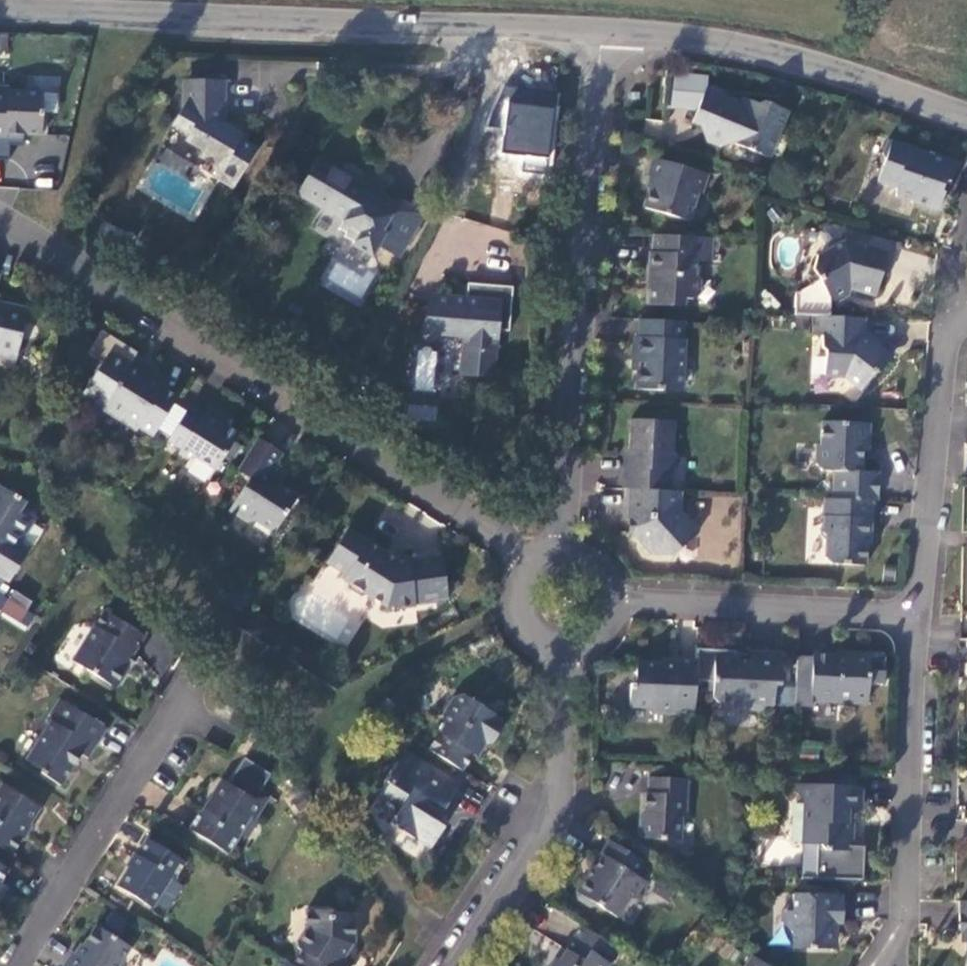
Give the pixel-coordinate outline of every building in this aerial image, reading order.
[(239,141),(241,137),(223,128),(223,82),(187,82),(187,93),(181,93),(181,110),(171,126),(187,136),(184,142),(200,152),(197,158),(218,170),(213,178),(232,189),(255,150),(239,141)] [(12,139),(12,133),(43,135),(45,92),(0,90),(0,139),(12,139)] [(717,150),(727,145),(765,161),(783,114),(761,105),(760,109),(739,101),(737,107),(702,93),(689,125),(697,129),(704,145),(717,150)] [(953,165),(884,144),(880,157),(882,163),(875,186),(893,192),(893,200),(935,212),(941,195),(938,194),(942,183),(947,184),(953,165)] [(693,196),(698,197),(704,177),(649,161),(644,179),(651,181),(642,211),(685,224),(693,196)] [(382,190),(366,180),(363,185),(346,175),(344,179),(317,163),(297,195),(343,221),(338,229),(345,234),(343,237),(373,255),(378,246),(390,253),(397,242),(406,247),(424,216),(399,201),(397,204),(379,194),(382,190)] [(134,238),(102,223),(94,240),(126,255),(134,238)] [(878,278),(883,279),(891,251),(844,237),(842,244),(815,259),(811,273),(828,303),(833,304),(845,297),(847,291),(872,299),(878,278)] [(691,263),(702,264),(704,241),(649,238),(648,256),(646,256),(645,275),(647,275),(646,308),(668,309),(677,302),(690,302),(695,297),(696,281),(690,275),(691,263)] [(399,259),(406,247),(397,242),(390,253),(399,259)] [(482,299),(483,285),(471,283),(470,298),(482,299)] [(482,299),(470,298),(419,294),(416,333),(459,336),(456,374),(494,377),(498,330),(509,331),(513,287),(483,285),(482,299)] [(19,356),(29,314),(0,308),(0,351),(19,356)] [(681,343),(680,343),(681,325),(637,323),(636,341),(631,340),(630,361),(635,362),(634,392),(659,394),(663,390),(679,391),(681,343)] [(860,339),(820,337),(819,350),(823,354),(822,378),(843,379),(858,392),(871,375),(877,374),(887,361),(860,339)] [(18,361),(19,356),(0,351),(0,357),(18,361)] [(180,398),(165,388),(165,384),(164,380),(163,378),(161,376),(159,374),(157,372),(154,371),(152,371),(149,370),(146,370),(144,371),(141,373),(130,367),(106,405),(121,414),(126,422),(138,430),(140,426),(156,436),(180,398)] [(407,403),(405,418),(435,421),(437,406),(407,403)] [(228,418),(210,407),(205,416),(192,407),(171,441),(184,449),(182,452),(193,459),(199,458),(218,470),(240,434),(231,428),(228,418)] [(626,471),(621,471),(619,492),(631,492),(669,494),(670,473),(675,470),(676,459),(671,456),(672,425),(628,422),(626,471)] [(832,474),(831,502),(870,504),(875,504),(876,475),(859,474),(860,453),(867,453),(868,426),(819,424),(818,448),(814,447),(813,467),(819,473),(832,474)] [(242,466),(255,474),(233,510),(252,522),(259,520),(277,532),(300,496),(270,477),(285,454),(260,438),(242,466)] [(5,565),(11,563),(14,559),(26,539),(24,538),(34,521),(21,513),(28,502),(19,496),(18,490),(11,491),(1,484),(0,485),(0,573),(5,565)] [(697,537),(677,515),(678,494),(669,494),(631,492),(630,522),(637,523),(637,536),(658,562),(671,562),(697,537)] [(868,539),(870,504),(831,502),(822,501),(820,535),(824,539),(823,561),(829,567),(863,568),(864,539),(868,539)] [(410,562),(398,564),(386,556),(388,553),(350,529),(329,563),(349,575),(346,580),(349,582),(351,589),(363,596),(370,595),(389,607),(395,606),(395,610),(418,606),(417,601),(426,600),(426,602),(450,599),(444,556),(411,561),(411,560),(409,560),(410,562)] [(14,559),(11,563),(5,565),(0,573),(0,574),(3,576),(13,582),(23,565),(14,559)] [(36,602),(12,589),(0,610),(0,613),(23,626),(36,602)] [(106,611),(74,662),(114,686),(121,683),(126,674),(125,667),(145,636),(106,611)] [(257,612),(244,630),(262,641),(273,623),(257,612)] [(772,688),(778,688),(780,656),(748,654),(748,664),(736,664),(734,661),(713,660),(711,700),(716,705),(727,706),(731,711),(766,712),(771,708),(772,688)] [(850,656),(850,659),(810,657),(810,659),(795,658),(792,708),(809,709),(809,701),(865,705),(868,657),(850,656)] [(652,715),(692,717),(695,664),(673,663),(673,668),(634,666),(633,682),(628,687),(627,708),(647,709),(652,715)] [(241,709),(225,698),(219,707),(235,717),(241,709)] [(443,729),(427,753),(460,774),(471,757),(479,744),(484,748),(491,746),(501,729),(499,722),(462,698),(451,700),(440,718),(443,729)] [(109,729),(62,699),(49,720),(56,724),(49,735),(42,737),(27,760),(44,770),(42,773),(63,786),(83,754),(90,759),(109,729)] [(476,760),(484,748),(479,744),(471,757),(476,760)] [(403,756),(397,765),(419,778),(424,769),(403,756)] [(439,811),(442,812),(457,789),(424,769),(419,778),(397,765),(384,786),(387,787),(373,809),(392,821),(388,827),(412,842),(415,839),(431,849),(442,830),(432,823),(439,811)] [(679,820),(683,817),(685,782),(646,780),(645,796),(642,796),(641,827),(637,827),(636,840),(678,843),(679,820)] [(7,786),(0,797),(0,845),(16,855),(26,837),(23,835),(41,807),(7,786)] [(201,813),(190,831),(229,856),(240,838),(240,837),(251,820),(255,822),(270,799),(250,786),(244,795),(230,786),(221,798),(212,800),(203,814),(201,813)] [(793,797),(802,805),(801,847),(815,847),(814,881),(861,882),(862,849),(849,849),(849,826),(844,826),(845,812),(858,812),(858,789),(793,786),(793,797)] [(186,864),(149,840),(119,887),(152,910),(171,879),(175,882),(186,864)] [(633,878),(642,864),(606,842),(597,857),(599,858),(585,881),(582,879),(573,894),(575,902),(587,909),(595,907),(615,920),(626,902),(633,900),(643,884),(634,878),(633,878)] [(801,847),(800,881),(814,881),(815,847),(801,847)] [(3,885),(2,884),(12,870),(0,863),(0,904),(0,903),(2,901),(3,899),(4,896),(4,893),(4,891),(4,888),(3,885)] [(829,951),(829,939),(836,939),(836,927),(842,927),(842,896),(791,896),(791,913),(779,924),(790,936),(789,951),(819,951),(829,951)] [(957,903),(957,933),(964,933),(964,965),(966,965),(966,903),(957,903)] [(294,965),(344,965),(339,963),(348,948),(353,948),(354,921),(329,920),(329,914),(306,913),(305,933),(296,946),(297,952),(301,954),(294,965)] [(791,913),(779,913),(779,924),(791,913)] [(133,950),(99,927),(79,956),(75,953),(66,965),(123,965),(133,950)] [(616,951),(579,928),(564,953),(566,955),(560,965),(554,961),(551,965),(607,965),(616,951)] [(751,958),(745,965),(763,965),(751,958)]
